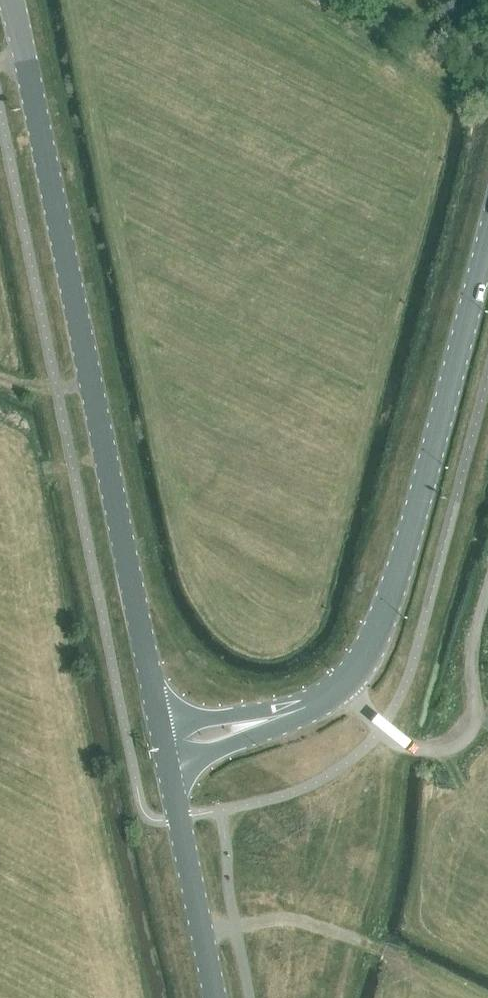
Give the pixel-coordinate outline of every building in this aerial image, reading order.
[(443,18),(456,11),(451,0),(438,7),(443,18)]
